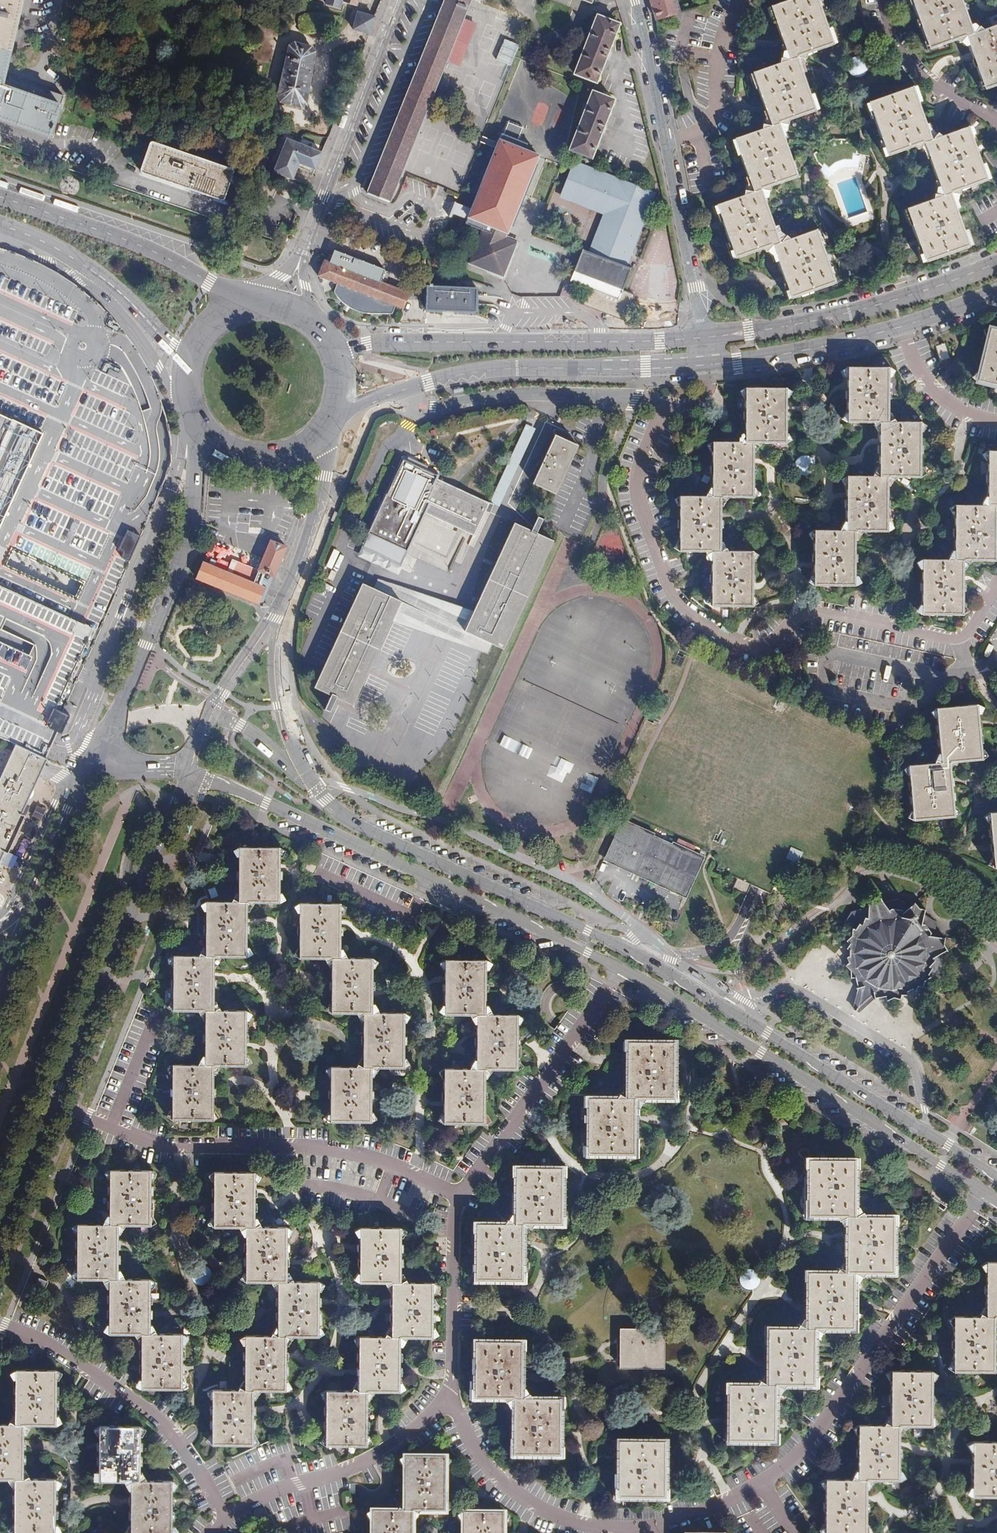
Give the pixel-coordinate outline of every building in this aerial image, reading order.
[(51,138),(64,98),(5,77),(23,0),(0,0),(0,120),(51,138)] [(657,19),(667,16),(680,12),(676,0),(651,0),(657,19)] [(799,56),(835,44),(820,0),(789,0),(772,6),(791,59),(799,56)] [(930,49),(967,37),(975,33),(963,0),(913,0),(930,49)] [(375,17),(377,12),(359,7),(357,12),(375,17)] [(369,34),(375,17),(357,12),(351,27),(369,34)] [(667,16),(657,19),(659,29),(670,27),(667,16)] [(618,26),(597,17),(575,75),(596,84),(618,26)] [(478,25),(464,19),(447,61),(462,67),(478,25)] [(967,37),(986,89),(996,85),(996,26),(975,33),(967,37)] [(312,46),(295,42),(290,46),(277,96),(281,102),(302,107),(306,103),(316,52),(312,46)] [(880,52),(872,55),(876,66),(884,63),(880,52)] [(799,56),(791,59),(754,72),(772,125),(780,122),(817,109),(799,56)] [(925,143),(933,141),(914,86),(869,102),(888,156),(925,143)] [(615,101),(593,92),(571,150),(592,159),(615,101)] [(780,122),(772,125),(735,138),(755,192),(762,190),(799,176),(780,122)] [(944,196),(951,193),(987,180),(968,128),(933,141),(925,143),(944,196)] [(517,149),(520,141),(503,134),(467,226),(483,232),(470,265),(504,279),(517,244),(505,240),(538,157),(526,153),(517,149)] [(819,160),(824,164),(826,162),(830,166),(836,161),(846,157),(853,158),(855,152),(857,152),(858,145),(855,137),(833,137),(815,152),(819,160)] [(314,172),(320,155),(286,141),(273,175),(291,182),(298,165),(314,172)] [(529,144),(520,141),(517,149),(526,153),(529,144)] [(236,173),(152,144),(141,175),(226,204),(236,173)] [(604,215),(590,253),(629,268),(657,193),(575,162),(561,198),(604,215)] [(762,190),(755,192),(718,205),(737,258),(773,245),(781,243),(762,190)] [(951,193),(944,196),(906,209),(926,263),(970,248),(951,193)] [(274,236),(286,241),(291,228),(280,223),(274,236)] [(781,243),(773,245),(792,299),(836,283),(817,230),(781,243)] [(590,253),(584,250),(582,254),(571,282),(589,289),(583,305),(626,322),(636,295),(623,290),(631,269),(629,268),(590,253)] [(324,262),(318,277),(338,285),(334,293),(336,298),(337,300),(339,303),(342,305),(350,310),(363,315),(368,316),(392,316),(396,306),(404,310),(410,294),(324,262)] [(429,284),(429,285),(429,286),(427,286),(426,308),(451,309),(476,310),(477,297),(477,287),(432,286),(432,284),(429,284)] [(991,328),(978,382),(996,387),(996,329),(991,328)] [(945,343),(936,346),(941,362),(951,358),(945,343)] [(922,422),(890,421),(890,367),(849,367),(849,387),(849,422),(882,423),(881,441),(881,476),(848,475),(848,494),(848,530),(815,529),(815,565),(814,585),(855,585),(856,531),(889,531),(889,476),(922,477),(922,422)] [(713,552),(713,606),(753,606),(754,587),(754,551),(721,550),(721,517),(721,497),(754,497),(754,462),(755,443),(787,443),(787,407),(788,388),(748,387),(747,441),(714,441),(713,496),(681,495),(681,551),(713,552)] [(13,420),(0,414),(0,448),(13,420)] [(552,432),(553,434),(565,439),(567,434),(556,429),(553,430),(552,432)] [(565,439),(553,434),(531,483),(554,493),(577,445),(565,439)] [(923,615),(964,615),(964,581),(965,561),(996,561),(996,451),(990,451),(989,505),(957,505),(957,559),(923,559),(923,615)] [(441,476),(402,457),(364,537),(404,556),(416,532),(424,513),(472,535),(488,503),(440,480),(441,476)] [(514,524),(466,632),(475,637),(504,650),(554,543),(514,524)] [(254,584),(202,563),(196,579),(258,604),(265,588),(270,576),(273,577),(285,546),(271,541),(254,584)] [(16,743),(45,756),(47,753),(50,745),(54,736),(100,629),(0,583),(0,736),(16,743)] [(361,583),(313,688),(328,694),(353,704),(362,682),(364,677),(381,640),(394,613),(400,601),(361,583)] [(909,766),(914,821),(955,817),(950,763),(982,760),(977,705),(936,709),(941,763),(909,766)] [(7,812),(15,810),(20,813),(20,811),(25,801),(26,802),(29,796),(30,795),(28,794),(30,789),(32,789),(33,788),(35,782),(34,781),(36,777),(7,764),(16,743),(0,736),(0,826),(7,812)] [(499,747),(527,756),(530,746),(502,737),(499,747)] [(7,764),(36,777),(42,764),(45,756),(16,743),(7,764)] [(554,767),(551,765),(546,776),(563,784),(572,764),(559,757),(554,767)] [(36,799),(39,791),(33,788),(32,789),(30,789),(28,794),(30,795),(29,796),(36,799)] [(20,811),(20,813),(15,810),(7,812),(0,826),(0,846),(4,848),(2,851),(8,854),(27,814),(20,811)] [(618,821),(599,863),(636,880),(682,900),(701,859),(689,854),(692,849),(682,845),(680,849),(669,845),(667,847),(649,838),(650,836),(618,821)] [(240,847),(239,902),(248,902),(248,904),(280,904),(280,868),(280,848),(240,847)] [(796,863),(801,852),(790,847),(785,858),(796,863)] [(308,862),(304,870),(313,875),(318,867),(308,862)] [(866,993),(876,999),(886,997),(896,1018),(903,995),(907,995),(908,992),(912,990),(917,992),(920,987),(943,994),(936,984),(948,970),(945,952),(966,941),(941,937),(938,922),(925,914),(929,891),(912,906),(898,897),(883,902),(870,882),(868,907),(851,912),(845,928),(832,927),(849,944),(846,948),(850,951),(850,957),(844,959),(848,965),(832,978),(856,979),(859,989),(866,993)] [(207,902),(206,956),(215,956),(215,958),(247,958),(247,926),(248,904),(239,903),(239,902),(207,902)] [(299,959),(331,959),(331,958),(340,958),(340,904),(299,904),(299,959)] [(174,1011),(206,1012),(206,1010),(214,1010),(214,980),(215,958),(206,958),(206,956),(174,956),(174,1011)] [(331,1013),(363,1014),(363,1012),(371,1012),(371,983),(372,958),(340,958),(340,959),(331,959),(331,1013)] [(444,1014),(476,1015),(476,1014),(485,1014),(485,960),(445,960),(444,991),(444,1014)] [(214,1012),(206,1012),(205,1065),(214,1065),(214,1066),(246,1067),(246,1047),(246,1011),(214,1010),(214,1012)] [(371,1014),(363,1014),(363,1067),(371,1067),(371,1068),(403,1068),(404,1038),(404,1013),(371,1012),(371,1014)] [(484,1015),(476,1015),(476,1045),(475,1068),(484,1068),(484,1070),(517,1070),(518,1014),(485,1014),(484,1015)] [(627,1099),(636,1099),(675,1100),(676,1043),(628,1042),(627,1099)] [(205,1066),(205,1065),(173,1065),(172,1120),(213,1120),(214,1090),(214,1066),(205,1066)] [(363,1068),(363,1067),(353,1067),(330,1067),(330,1122),(371,1123),(371,1094),(371,1068),(363,1068)] [(475,1070),(475,1068),(444,1068),(443,1103),(443,1124),(484,1124),(484,1070),(475,1070)] [(636,1099),(627,1099),(589,1098),(588,1154),(635,1155),(636,1099)] [(789,1107),(784,1116),(791,1121),(797,1112),(789,1107)] [(848,1215),(855,1216),(856,1159),(809,1158),(809,1184),(808,1215),(848,1215)] [(515,1223),(524,1224),(562,1224),(563,1168),(516,1167),(515,1223)] [(110,1226),(119,1226),(151,1227),(151,1195),(151,1172),(110,1171),(110,1226)] [(247,1226),(255,1227),(255,1196),(256,1173),(215,1172),(214,1226),(247,1226)] [(855,1216),(848,1215),(847,1241),(847,1272),(855,1272),(894,1272),(895,1216),(855,1216)] [(524,1224),(515,1223),(478,1223),(477,1280),(523,1281),(524,1224)] [(110,1280),(119,1280),(119,1249),(119,1226),(110,1226),(78,1226),(78,1280),(110,1280)] [(255,1227),(247,1226),(247,1281),(278,1281),(287,1281),(287,1252),(288,1227),(255,1227)] [(393,1283),(402,1283),(402,1228),(361,1227),(361,1253),(360,1282),(393,1283)] [(429,1246),(429,1255),(439,1256),(439,1247),(429,1246)] [(995,1317),(996,1317),(996,1261),(987,1261),(986,1317),(995,1317)] [(855,1272),(847,1272),(808,1271),(807,1304),(807,1328),(816,1328),(854,1329),(855,1272)] [(751,1288),(754,1279),(747,1277),(743,1286),(751,1288)] [(142,1334),(150,1334),(150,1308),(150,1280),(119,1280),(110,1280),(109,1334),(142,1334)] [(278,1336),(286,1336),(319,1336),(319,1305),(320,1282),(287,1281),(278,1281),(278,1336)] [(402,1283),(393,1283),(393,1307),(393,1337),(401,1337),(433,1338),(433,1283),(402,1283)] [(995,1317),(986,1317),(954,1316),(953,1372),(994,1372),(995,1337),(995,1317)] [(644,1368),(666,1368),(667,1327),(653,1327),(639,1327),(616,1326),(616,1331),(616,1333),(616,1359),(616,1367),(644,1368)] [(816,1328),(807,1328),(769,1327),(768,1360),(768,1385),(777,1385),(815,1385),(816,1328)] [(150,1334),(142,1334),(142,1389),(183,1389),(183,1362),(183,1334),(150,1334)] [(286,1336),(278,1336),(246,1336),(246,1390),(253,1390),(286,1391),(286,1358),(286,1336)] [(401,1337),(393,1337),(360,1336),(359,1362),(359,1391),(368,1391),(400,1391),(401,1337)] [(514,1397),(523,1397),(523,1372),(523,1341),(476,1341),(475,1397),(514,1397)] [(16,1371),(16,1425),(25,1425),(25,1427),(57,1427),(57,1397),(57,1371),(16,1371)] [(890,1426),(900,1426),(920,1426),(931,1426),(931,1389),(932,1372),(891,1371),(890,1426)] [(777,1385),(768,1385),(729,1384),(728,1420),(728,1440),(776,1441),(777,1385)] [(253,1390),(246,1390),(213,1390),(213,1445),(253,1445),(253,1412),(253,1390)] [(368,1391),(359,1391),(328,1390),(327,1416),(327,1445),(367,1445),(368,1391)] [(523,1397),(514,1397),(514,1454),(561,1454),(561,1427),(561,1397),(523,1397)] [(15,1481),(15,1480),(24,1480),(24,1451),(25,1427),(16,1427),(16,1425),(0,1425),(0,1481),(15,1481)] [(900,1426),(890,1426),(859,1425),(858,1479),(867,1480),(899,1480),(899,1446),(900,1426)] [(99,1482),(131,1482),(132,1481),(140,1481),(140,1427),(99,1427),(99,1450),(99,1482)] [(619,1441),(618,1497),(665,1497),(665,1441),(619,1441)] [(973,1442),(973,1462),(973,1496),(996,1496),(996,1442),(973,1442)] [(405,1459),(404,1513),(413,1513),(413,1514),(445,1514),(445,1488),(445,1459),(405,1459)] [(858,1479),(826,1479),(825,1532),(866,1532),(867,1500),(867,1480),(858,1479)] [(15,1481),(15,1532),(56,1532),(56,1504),(56,1480),(24,1480),(24,1481),(15,1481)] [(131,1482),(131,1503),(131,1532),(171,1532),(172,1481),(140,1481),(140,1482),(131,1482)] [(372,1532),(413,1532),(413,1528),(413,1514),(404,1514),(404,1513),(372,1513),(372,1532)] [(504,1515),(463,1514),(462,1532),(504,1532),(504,1515)]
